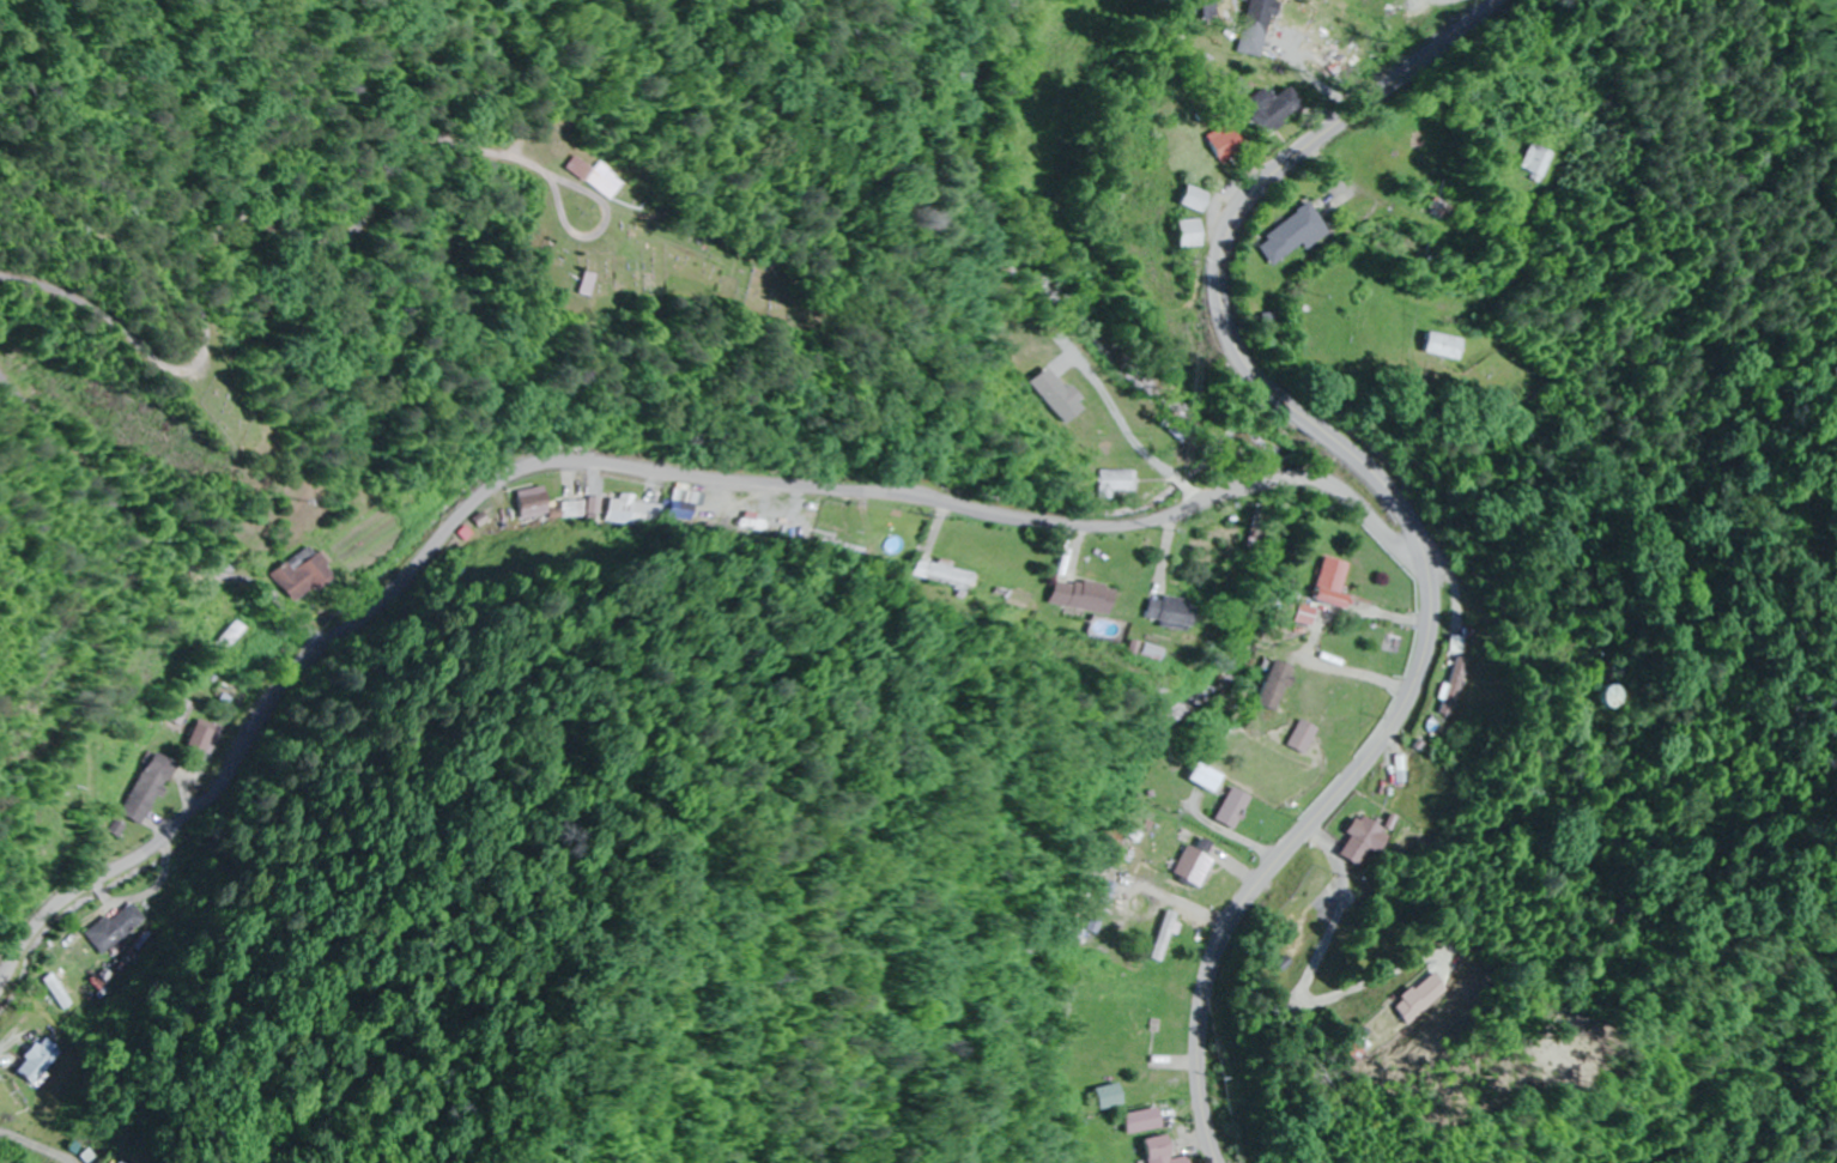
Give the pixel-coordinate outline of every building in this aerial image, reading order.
[(1239,36),(1265,38),(1268,0),(1242,0),(1239,36)] [(1301,103),(1284,86),(1270,98),(1259,87),(1238,106),(1265,136),(1301,103)] [(1216,164),(1241,151),(1226,123),(1201,137),(1216,164)] [(1539,180),(1549,154),(1522,143),(1512,170),(1539,180)] [(619,208),(630,190),(589,166),(587,168),(566,155),(557,170),(619,208)] [(1199,215),(1205,194),(1175,184),(1169,205),(1199,215)] [(1264,267),(1299,242),(1304,249),(1327,233),(1305,202),(1247,243),(1264,267)] [(1165,220),(1165,247),(1193,247),(1193,220),(1165,220)] [(577,275),(566,272),(559,295),(569,298),(577,275)] [(1456,339),(1405,333),(1403,355),(1454,360),(1456,339)] [(1137,470),(1101,470),(1101,497),(1137,497),(1137,470)] [(670,503),(638,503),(638,496),(615,496),(615,523),(670,523),(670,503)] [(568,517),(594,517),(594,501),(568,501),(568,517)] [(320,546),(278,574),(299,605),(341,577),(320,546)] [(1306,601),(1334,609),(1347,565),(1319,557),(1306,601)] [(987,571),(930,561),(927,579),(984,589),(987,571)] [(1114,614),(1119,587),(1061,577),(1057,605),(1114,614)] [(1196,601),(1155,594),(1150,619),(1192,627),(1196,601)] [(1315,609),(1295,602),(1290,621),(1310,627),(1315,609)] [(245,632),(237,627),(210,662),(217,668),(245,632)] [(1481,661),(1460,655),(1447,700),(1443,713),(1464,719),(1481,661)] [(1286,668),(1265,659),(1246,705),(1267,714),(1286,668)] [(1633,685),(1593,685),(1593,707),(1633,707),(1633,685)] [(1317,729),(1299,720),(1285,746),(1304,756),(1317,729)] [(208,750),(216,731),(204,725),(196,745),(208,750)] [(127,813),(147,825),(184,764),(164,752),(127,813)] [(1250,797),(1228,787),(1212,820),(1233,830),(1250,797)] [(1352,836),(1342,855),(1366,867),(1375,848),(1388,855),(1398,836),(1355,813),(1345,833),(1352,836)] [(1186,844),(1170,876),(1198,889),(1213,858),(1207,855),(1212,844),(1199,837),(1194,848),(1186,844)] [(89,933),(105,953),(147,920),(132,900),(89,933)] [(1149,952),(1174,959),(1185,918),(1159,911),(1149,952)] [(1401,1028),(1449,991),(1431,968),(1383,1004),(1401,1028)] [(65,1055),(50,1038),(20,1065),(35,1081),(65,1055)] [(1118,1106),(1116,1086),(1100,1087),(1102,1107),(1118,1106)] [(1121,1134),(1158,1128),(1155,1107),(1118,1114),(1121,1134)] [(1166,1159),(1162,1135),(1139,1139),(1143,1162),(1187,1162),(1186,1156),(1166,1159)]
